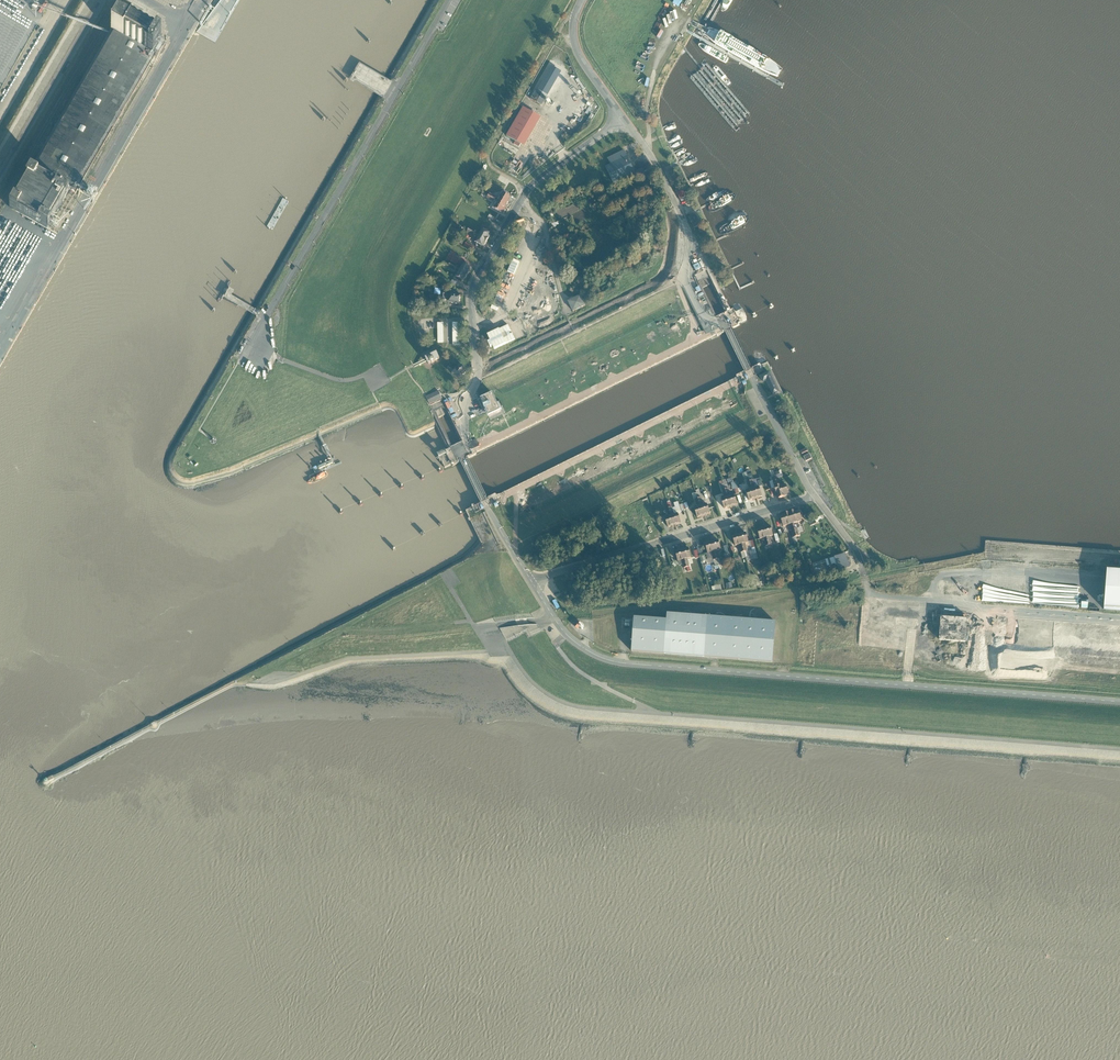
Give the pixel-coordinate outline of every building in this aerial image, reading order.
[(36,19),(38,18),(35,16),(32,16),(30,14),(25,18),(21,18),(20,17),(20,20),(18,24),(14,23),(13,23),(13,24),(16,26),(14,29),(13,29),(14,30),(13,36),(16,38),(11,38),(13,39),(13,49),(10,49),(10,55),(13,53),(14,54),(18,48),(18,42),(19,43),(36,19)] [(161,41),(119,17),(111,31),(153,55),(161,41)] [(30,173),(69,195),(74,198),(155,56),(153,55),(111,31),(30,173)] [(533,95),(530,99),(541,105),(561,72),(552,67),(535,96),(533,95)] [(523,107),(506,136),(521,145),(538,116),(523,107)] [(624,150),(623,148),(611,153),(612,156),(624,150)] [(635,173),(627,157),(606,168),(613,184),(635,173)] [(30,173),(9,211),(47,232),(69,195),(30,173)] [(482,196),(493,202),(496,197),(484,191),(482,196)] [(503,193),(494,208),(503,213),(507,206),(506,205),(510,197),(503,193)] [(701,225),(696,215),(689,219),(693,229),(701,225)] [(470,227),(467,232),(474,236),(474,235),(477,237),(475,242),(476,243),(476,244),(480,247),(481,246),(484,247),(491,234),(488,232),(489,231),(485,229),(484,230),(482,229),(479,234),(476,232),(476,231),(470,227)] [(475,248),(466,243),(464,246),(473,251),(475,248)] [(449,265),(448,267),(455,271),(455,270),(459,272),(456,277),(463,281),(465,278),(465,279),(470,271),(469,270),(471,268),(464,263),(461,268),(457,267),(458,266),(456,265),(451,262),(449,265)] [(498,308),(510,281),(504,278),(493,306),(498,308)] [(444,291),(443,296),(450,297),(449,302),(459,304),(461,295),(457,295),(457,293),(444,291)] [(586,306),(581,296),(569,302),(574,312),(586,306)] [(438,322),(439,342),(448,342),(448,332),(445,332),(444,322),(438,322)] [(712,335),(713,330),(712,330),(713,327),(709,325),(708,330),(706,329),(705,333),(712,335)] [(500,339),(489,344),(492,351),(504,346),(500,339)] [(439,360),(434,349),(423,354),(427,362),(428,365),(439,360)] [(575,363),(588,357),(586,354),(589,352),(588,349),(572,357),(575,363)] [(450,366),(447,370),(452,374),(460,381),(461,379),(462,380),(463,380),(464,378),(464,377),(464,376),(465,375),(468,371),(460,364),(455,370),(450,366)] [(769,374),(760,378),(762,381),(763,384),(766,382),(770,390),(773,396),(779,393),(769,374)] [(441,400),(437,392),(427,397),(431,405),(441,400)] [(486,416),(487,419),(490,418),(500,413),(495,403),(492,396),(481,401),(479,401),(484,411),(485,414),(486,416)] [(480,447),(476,439),(473,441),(471,441),(468,443),(472,451),(480,447)] [(770,483),(767,484),(769,490),(775,488),(779,499),(790,495),(786,484),(781,486),(777,475),(771,478),(773,481),(770,482),(770,483)] [(754,480),(750,481),(756,498),(762,496),(759,487),(756,488),(754,480)] [(749,501),(756,498),(750,481),(747,483),(749,489),(745,491),(749,501)] [(729,488),(725,489),(731,507),(737,505),(734,496),(732,496),(729,488)] [(724,509),(731,507),(725,489),(721,491),(724,498),(721,499),(724,509)] [(702,497),(698,498),(703,516),(710,514),(707,504),(705,505),(702,497)] [(697,518),(703,516),(698,498),(694,499),(697,507),(693,508),(697,518)] [(671,507),(668,508),(674,526),(681,524),(678,514),(674,515),(671,507)] [(667,528),(674,526),(668,508),(665,509),(668,517),(664,518),(667,528)] [(799,510),(789,513),(797,537),(800,536),(797,527),(796,528),(794,523),(802,521),(799,510)] [(793,538),(797,537),(789,513),(780,515),(784,527),(791,525),(792,529),(791,529),(793,538)] [(638,530),(640,535),(659,530),(658,525),(638,530)] [(771,525),(757,529),(760,539),(763,538),(765,546),(772,544),(770,537),(774,536),(771,525)] [(745,532),(739,534),(744,551),(747,551),(745,543),(748,542),(745,532)] [(741,552),(744,551),(739,534),(732,535),(735,546),(739,545),(741,552)] [(718,539),(711,541),(716,559),(719,558),(717,550),(721,549),(718,539)] [(714,560),(716,559),(711,541),(705,543),(707,553),(711,552),(714,560)] [(688,548),(681,550),(687,567),(690,567),(688,558),(690,558),(688,548)] [(683,568),(687,567),(681,550),(675,551),(677,561),(681,560),(683,568)] [(1103,612),(1119,613),(1119,574),(1106,573),(1103,612)] [(774,622),(668,613),(667,620),(633,617),(630,652),(771,663),(774,622)] [(939,640),(965,642),(967,619),(941,617),(939,640)]
